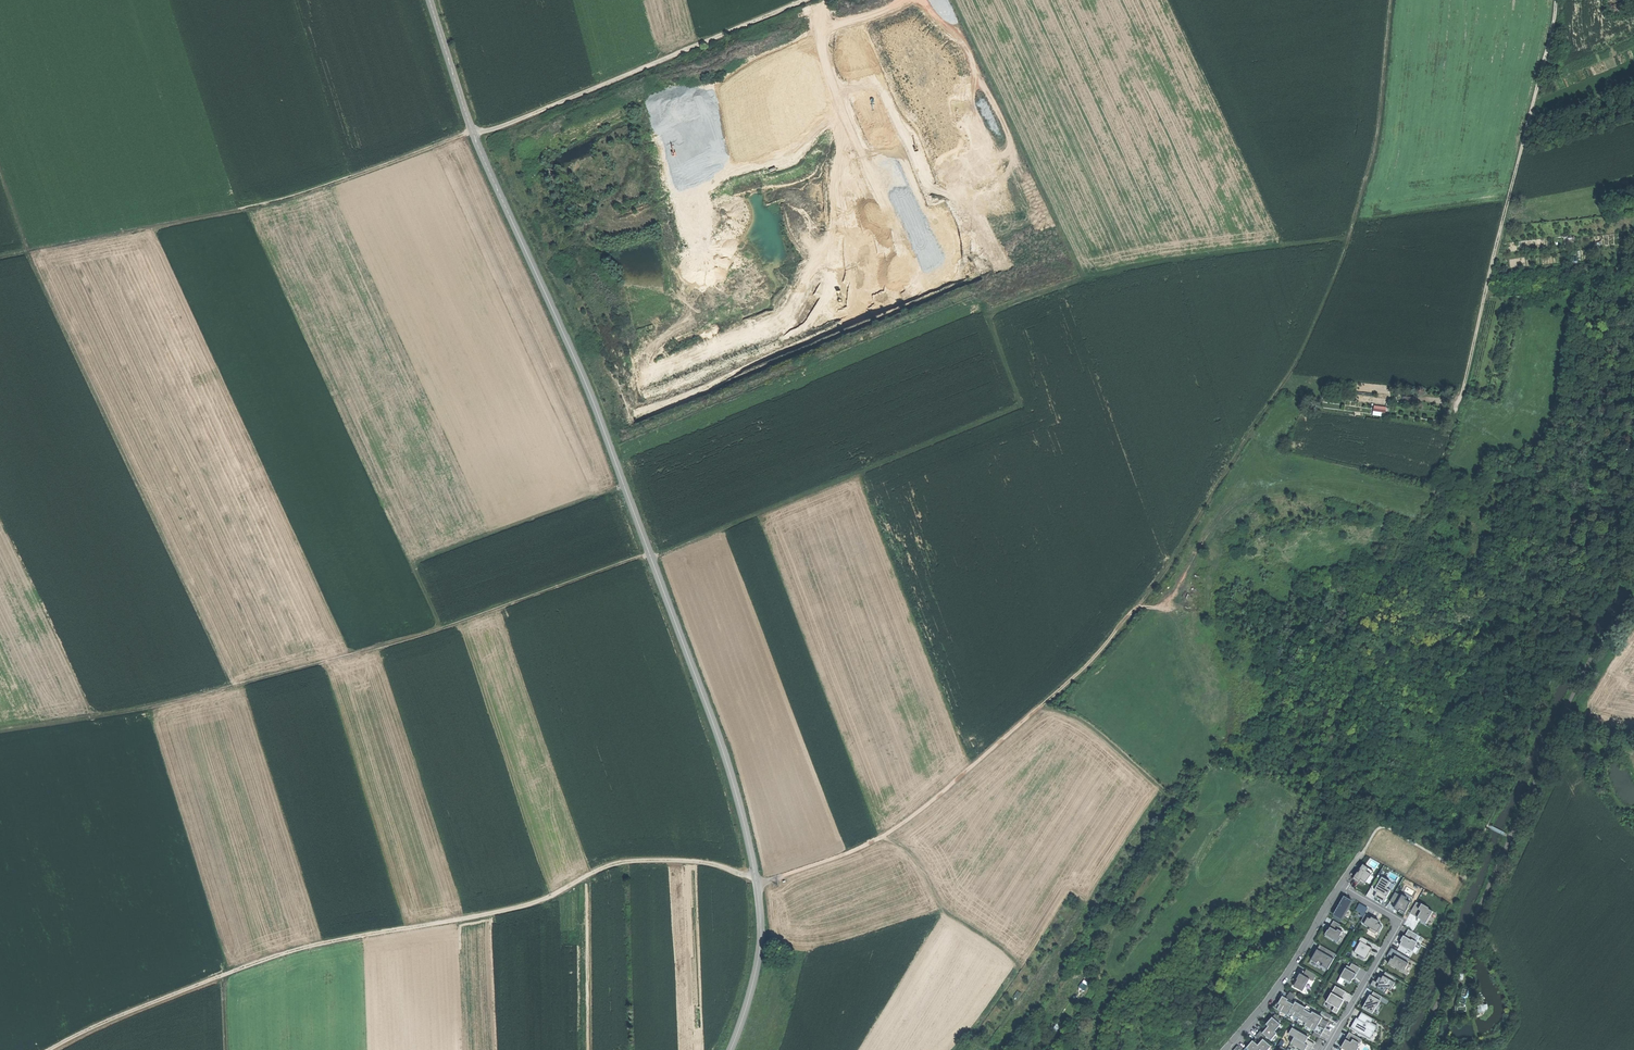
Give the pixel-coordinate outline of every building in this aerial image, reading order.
[(1382,416),(1383,412),(1386,412),(1387,407),(1375,404),(1373,414),(1382,416)] [(1360,878),(1365,881),(1370,874),(1365,871),(1368,868),(1362,864),(1359,869),(1360,869),(1358,872),(1357,872),(1354,876),(1359,880),(1360,878)] [(1377,891),(1386,896),(1389,890),(1386,888),(1389,882),(1381,877),(1374,889),(1377,891)] [(1386,896),(1377,891),(1374,896),(1378,899),(1383,901),(1386,896)] [(1390,900),(1396,904),(1401,896),(1395,892),(1390,900)] [(1396,904),(1394,908),(1396,909),(1398,910),(1399,908),(1404,911),(1407,907),(1406,907),(1409,903),(1404,900),(1405,897),(1402,895),(1401,896),(1396,904)] [(1348,899),(1343,896),(1332,916),(1342,921),(1353,902),(1348,899)] [(1416,902),(1410,913),(1413,915),(1417,917),(1420,910),(1418,909),(1420,904),(1416,902)] [(1420,910),(1417,917),(1420,919),(1425,922),(1432,911),(1427,909),(1428,907),(1421,903),(1420,904),(1418,909),(1420,910)] [(1364,923),(1363,924),(1370,928),(1377,931),(1380,925),(1377,923),(1378,921),(1375,919),(1371,917),(1370,919),(1367,917),(1364,923)] [(1330,927),(1336,931),(1337,929),(1340,924),(1334,921),(1330,927)] [(1326,932),(1324,934),(1338,941),(1340,937),(1338,936),(1341,932),(1337,929),(1336,931),(1330,927),(1328,930),(1327,930),(1326,932)] [(1360,941),(1366,945),(1369,941),(1361,936),(1359,940),(1360,941)] [(1400,943),(1412,951),(1415,946),(1414,946),(1416,942),(1411,939),(1410,940),(1403,936),(1401,938),(1400,940),(1401,941),(1400,943)] [(1360,941),(1354,952),(1365,959),(1368,953),(1372,948),(1366,945),(1360,941)] [(1320,945),(1317,950),(1332,959),(1335,954),(1320,945)] [(1314,954),(1311,959),(1316,962),(1317,960),(1323,963),(1322,965),(1327,968),(1332,959),(1317,950),(1314,954)] [(1389,961),(1388,963),(1403,972),(1408,963),(1395,955),(1393,959),(1391,958),(1389,961)] [(1345,968),(1355,974),(1359,967),(1352,963),(1349,967),(1346,965),(1345,968)] [(1345,968),(1340,976),(1344,979),(1345,978),(1351,982),(1353,978),(1355,974),(1345,968)] [(1306,969),(1302,975),(1309,979),(1312,981),(1316,975),(1306,969)] [(1385,971),(1382,975),(1394,982),(1396,978),(1385,971)] [(1298,979),(1294,986),(1302,991),(1309,979),(1302,975),(1300,973),(1298,976),(1297,978),(1298,979)] [(1385,987),(1390,990),(1394,982),(1382,975),(1381,978),(1378,983),(1379,983),(1377,987),(1383,990),(1385,987)] [(1332,989),(1330,992),(1341,998),(1345,991),(1335,986),(1333,989),(1332,989)] [(1294,1001),(1297,994),(1290,991),(1287,998),(1294,1001)] [(1334,1007),(1338,1009),(1341,1004),(1344,1000),(1341,998),(1330,992),(1325,1002),(1334,1007)] [(1371,995),(1380,1000),(1382,997),(1373,992),(1371,995)] [(1366,1001),(1362,1008),(1371,1014),(1376,1006),(1380,1000),(1371,995),(1370,995),(1366,1001)] [(1277,1008),(1294,1019),(1303,1005),(1295,1001),(1293,1004),(1286,1000),(1287,999),(1282,996),(1280,999),(1278,1003),(1279,1004),(1277,1008)] [(1311,1029),(1314,1031),(1318,1024),(1322,1017),(1312,1011),(1310,1013),(1304,1009),(1305,1007),(1303,1005),(1294,1019),(1306,1026),(1304,1028),(1310,1032),(1311,1029)] [(1361,1012),(1357,1018),(1365,1023),(1367,1020),(1371,1022),(1373,1019),(1361,1012)] [(1268,1020),(1265,1023),(1268,1026),(1274,1031),(1280,1024),(1271,1017),(1268,1020)] [(1353,1022),(1350,1027),(1370,1038),(1377,1026),(1371,1022),(1367,1020),(1365,1023),(1357,1018),(1356,1018),(1353,1022)] [(1274,1031),(1268,1026),(1265,1029),(1263,1033),(1271,1039),(1276,1032),(1274,1031)] [(1291,1028),(1288,1034),(1293,1037),(1304,1043),(1306,1039),(1307,1038),(1307,1036),(1291,1028)] [(1293,1037),(1289,1043),(1301,1049),(1304,1049),(1305,1048),(1307,1045),(1304,1043),(1293,1037)] [(1257,1045),(1261,1048),(1260,1049),(1261,1049),(1267,1049),(1271,1046),(1262,1039),(1260,1042),(1257,1045)] [(1345,1049),(1357,1049),(1358,1047),(1356,1046),(1358,1043),(1352,1039),(1350,1042),(1345,1039),(1343,1043),(1340,1047),(1345,1049)] [(1246,1047),(1249,1049),(1259,1049),(1260,1049),(1261,1048),(1257,1045),(1252,1040),(1249,1044),(1246,1047)]
